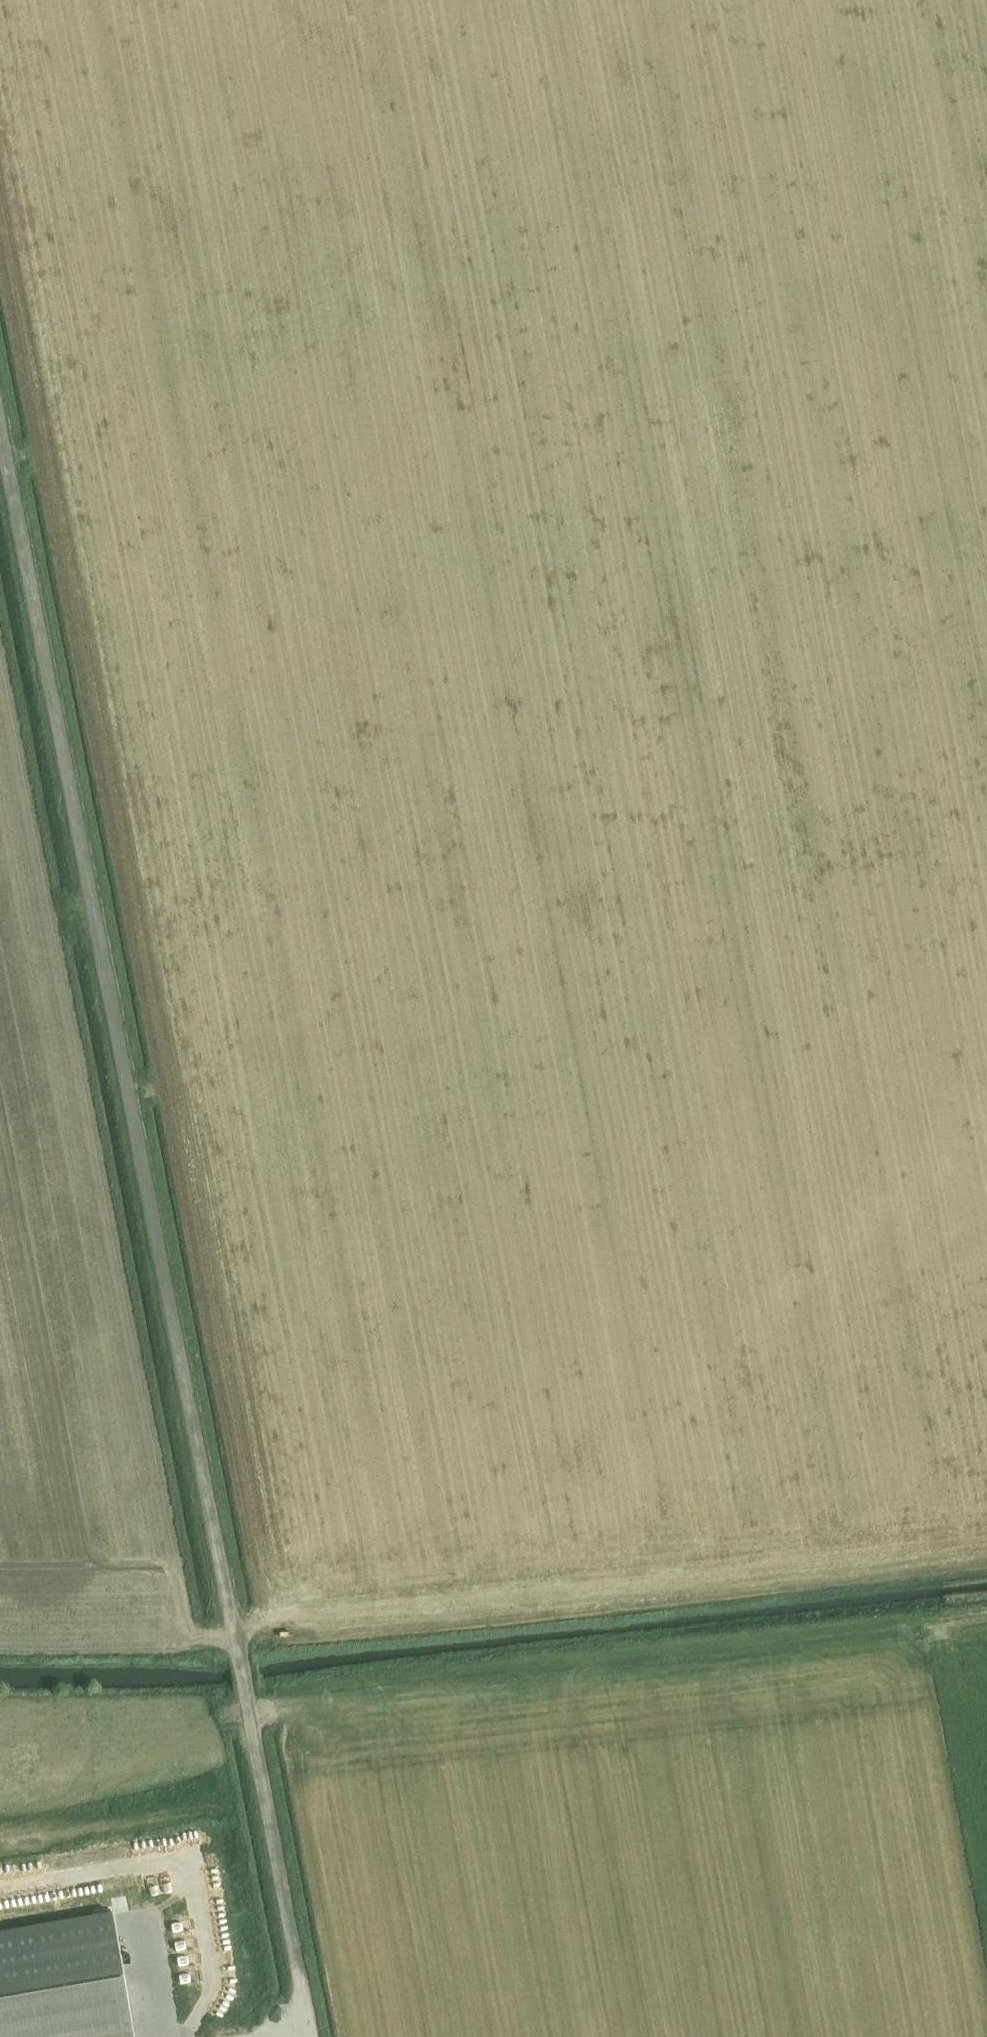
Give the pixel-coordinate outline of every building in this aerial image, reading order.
[(114,1914),(0,1933),(0,2036),(131,2036),(135,2036),(114,1914)]
